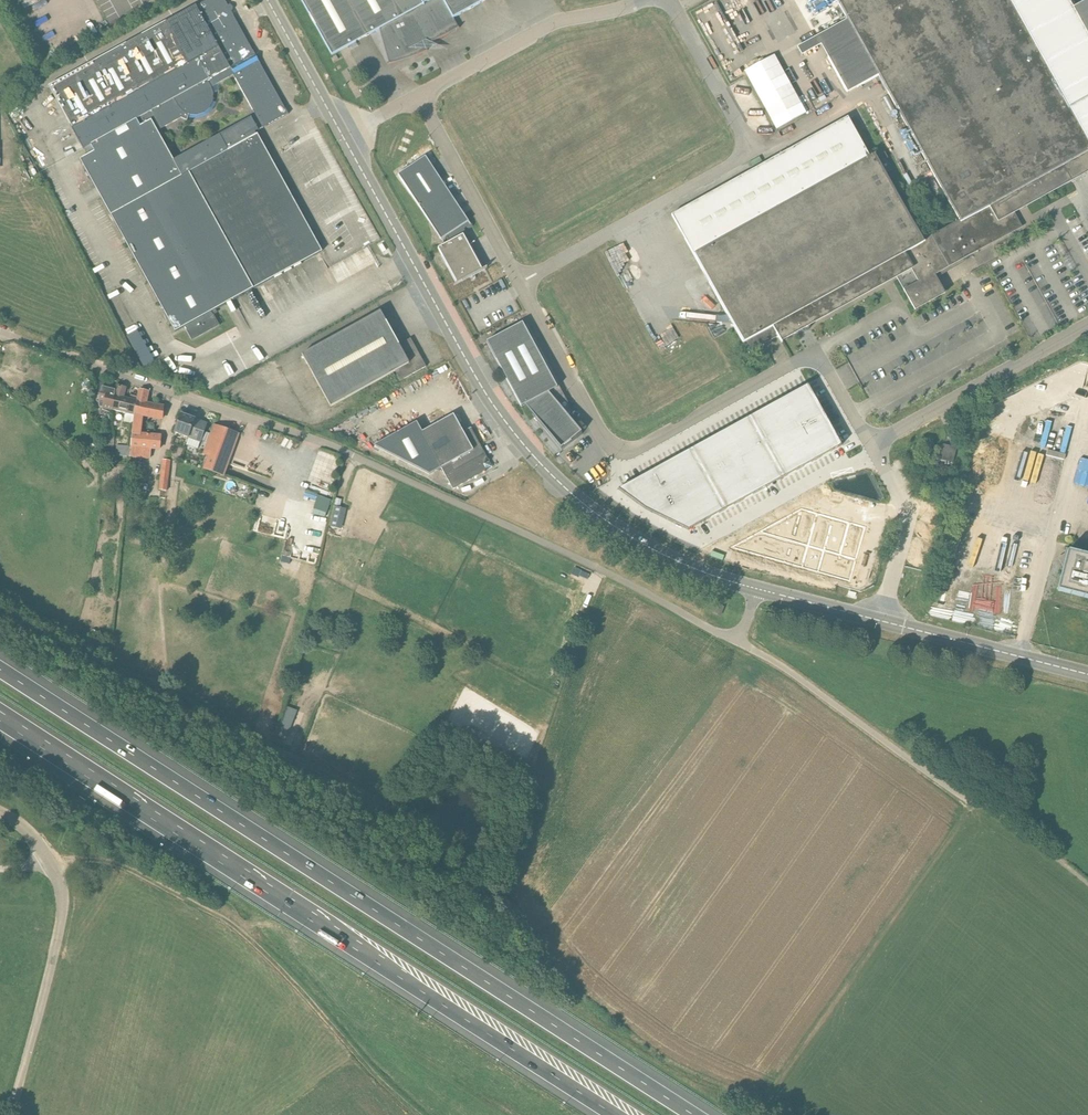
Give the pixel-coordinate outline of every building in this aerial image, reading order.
[(49,87),(59,104),(71,126),(73,130),(83,149),(91,145),(95,151),(96,153),(211,87),(233,75),(259,61),(225,0),(207,0),(196,6),(49,87)] [(332,55),(380,29),(389,63),(387,63),(387,64),(401,61),(415,56),(428,50),(428,49),(426,50),(423,45),(439,38),(455,31),(448,18),(452,16),(453,18),(487,0),(302,0),(332,55)] [(847,20),(858,41),(828,57),(848,93),(878,76),(960,225),(961,224),(965,231),(951,239),(963,261),(1022,228),(1014,213),(1087,172),(1087,2),(1073,10),(1067,0),(883,0),(847,20)] [(847,20),(883,0),(836,0),(847,20)] [(777,133),(808,118),(778,57),(747,71),(777,133)] [(95,151),(80,159),(81,161),(175,332),(185,327),(187,329),(186,330),(192,340),(219,325),(214,315),(217,313),(216,310),(322,251),(257,134),(256,135),(255,133),(288,114),(260,63),(259,61),(233,75),(256,115),(173,161),(157,131),(181,118),(187,121),(189,115),(197,116),(203,113),(210,108),(213,101),(213,94),(211,87),(96,153),(95,151)] [(961,224),(960,225),(918,248),(910,233),(913,231),(905,216),(908,214),(875,155),(870,158),(848,118),(672,216),(694,255),(743,344),(772,328),(778,338),(782,336),(784,340),(897,279),(913,307),(942,290),(934,276),(963,261),(951,239),(965,231),(961,224)] [(876,155),(879,161),(887,157),(884,151),(876,155)] [(454,286),(483,271),(475,257),(468,245),(473,243),(462,226),(469,222),(426,156),(398,175),(444,245),(438,248),(457,283),(454,285),(454,286)] [(399,345),(380,312),(302,355),(330,407),(399,369),(404,379),(426,367),(411,339),(399,345)] [(556,387),(522,323),(486,342),(521,407),(525,405),(562,451),(582,434),(567,416),(570,412),(563,408),(562,409),(558,405),(565,399),(558,386),(556,387)] [(130,339),(143,373),(154,368),(140,335),(130,339)] [(104,407),(111,409),(118,388),(101,384),(100,406),(104,407)] [(119,385),(118,388),(111,409),(134,415),(138,397),(131,395),(131,400),(123,398),(126,387),(119,385)] [(808,385),(783,399),(797,426),(823,412),(808,385)] [(132,434),(131,446),(130,457),(151,459),(151,448),(160,449),(161,436),(140,434),(143,416),(143,415),(161,419),(162,407),(146,404),(148,391),(140,389),(138,397),(134,415),(133,422),(132,434)] [(778,437),(797,426),(783,399),(763,410),(778,437)] [(1016,399),(1008,431),(1051,443),(1059,409),(1016,399)] [(763,445),(778,437),(763,410),(749,418),(763,445)] [(797,426),(816,460),(841,446),(823,412),(797,426)] [(174,432),(190,438),(187,445),(198,449),(201,442),(208,423),(181,414),(174,432)] [(463,432),(453,415),(414,437),(434,473),(441,468),(453,489),(490,469),(491,464),(471,428),(463,432)] [(749,418),(725,431),(739,458),(763,445),(749,418)] [(205,453),(210,455),(205,469),(223,475),(238,434),(215,426),(205,453)] [(778,437),(797,471),(816,460),(797,426),(778,437)] [(720,469),(739,458),(725,431),(705,442),(720,469)] [(114,437),(103,437),(103,445),(114,445),(114,437)] [(778,437),(763,445),(782,479),(797,471),(778,437)] [(691,450),(705,477),(720,469),(705,442),(691,450)] [(131,446),(117,445),(116,456),(130,457),(131,446)] [(758,492),(782,479),(763,445),(739,458),(758,492)] [(951,470),(957,449),(944,445),(939,466),(951,470)] [(691,450),(671,460),(686,487),(705,477),(691,450)] [(758,492),(739,458),(720,469),(739,503),(758,492)] [(171,461),(163,460),(159,490),(167,491),(171,461)] [(667,498),(686,487),(671,460),(652,471),(667,498)] [(720,469),(705,477),(724,511),(739,503),(720,469)] [(667,498),(652,471),(618,490),(645,510),(667,498)] [(705,477),(686,487),(705,521),(724,511),(705,477)] [(1077,478),(1077,488),(1087,488),(1087,478),(1077,478)] [(686,487),(667,498),(645,510),(688,530),(705,521),(686,487)] [(317,503),(313,517),(328,521),(336,495),(321,491),(321,493),(308,490),(305,500),(317,503)] [(344,533),(347,510),(334,509),(331,531),(344,533)] [(801,509),(760,532),(792,541),(802,509),(801,509)] [(802,509),(792,541),(808,546),(818,513),(802,509)] [(916,512),(911,531),(916,532),(920,513),(916,512)] [(818,513),(808,546),(824,551),(833,518),(818,513)] [(849,523),(833,518),(824,551),(840,555),(849,523)] [(866,527),(849,523),(840,555),(856,560),(866,527)] [(792,541),(760,532),(731,547),(731,548),(786,564),(792,541)] [(792,541),(786,564),(802,568),(808,546),(792,541)] [(808,546),(802,568),(818,573),(824,551),(808,546)] [(824,551),(818,573),(850,582),(856,560),(840,555),(824,551)] [(1073,553),(1061,560),(1064,565),(1058,591),(1087,599),(1087,557),(1073,553)] [(289,706),(281,736),(290,738),(298,708),(289,706)]
